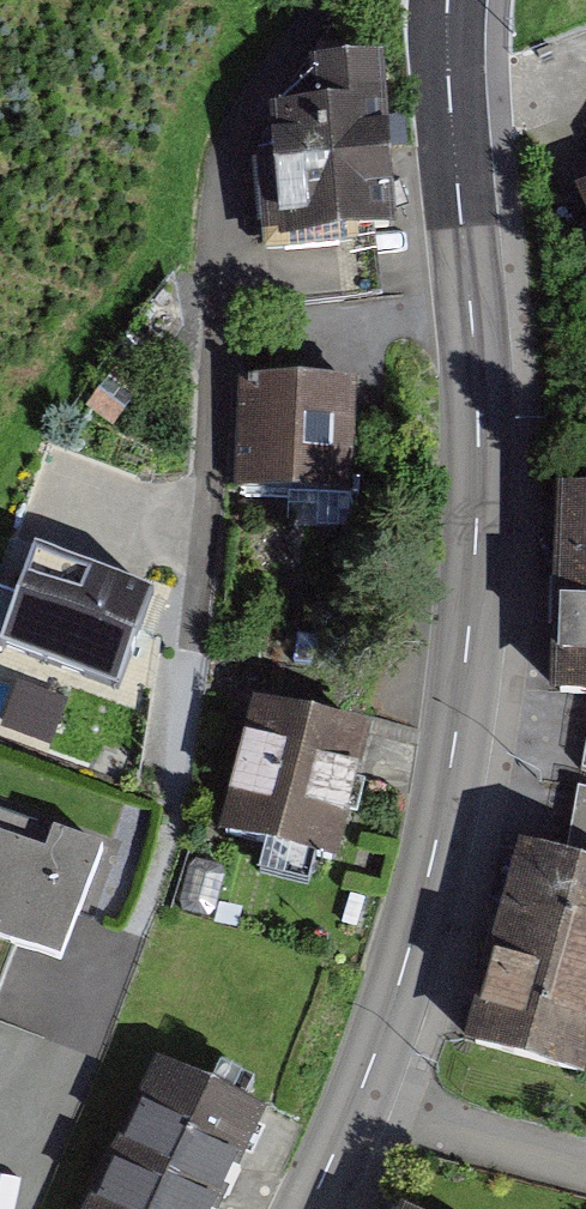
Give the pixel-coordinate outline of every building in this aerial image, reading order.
[(381,270),(368,119),(243,130),(256,281),(381,270)] [(560,222),(585,291),(585,213),(560,222)] [(348,502),(354,382),(248,377),(242,497),(348,502)] [(545,517),(539,727),(585,728),(585,518),(545,517)] [(14,637),(134,684),(171,589),(51,543),(14,637)] [(333,858),(367,732),(257,702),(223,829),(333,858)] [(76,954),(116,840),(71,825),(64,845),(0,822),(0,927),(76,954)] [(507,883),(451,1079),(570,1113),(585,1056),(585,906),(507,883)] [(162,1064),(92,1208),(219,1208),(266,1113),(162,1064)]
